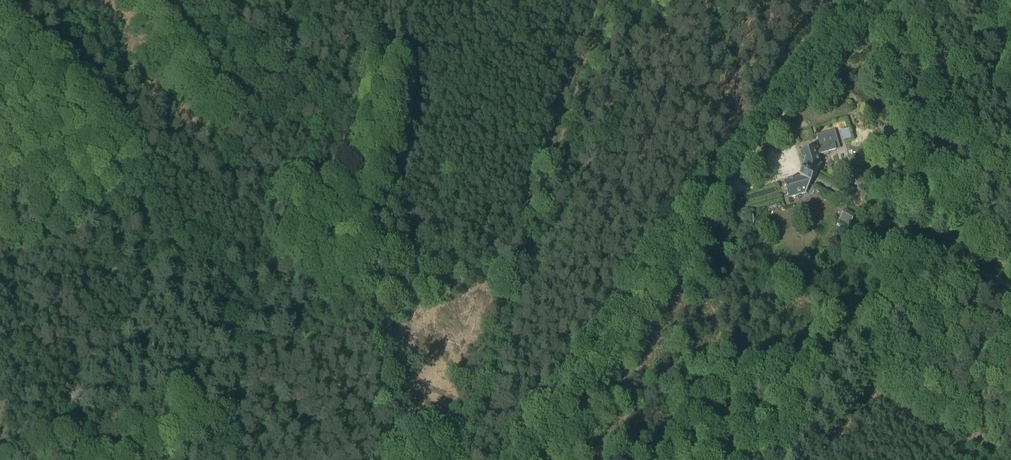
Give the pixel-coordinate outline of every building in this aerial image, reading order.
[(861,110),(865,106),(861,101),(857,105),(861,110)] [(832,134),(818,138),(821,147),(834,143),(832,134)] [(818,155),(839,149),(837,144),(817,150),(816,148),(800,153),(805,170),(803,174),(800,178),(783,182),(788,199),(805,194),(814,180),(822,167),(818,155)] [(850,224),(855,215),(846,210),(841,219),(850,224)]
